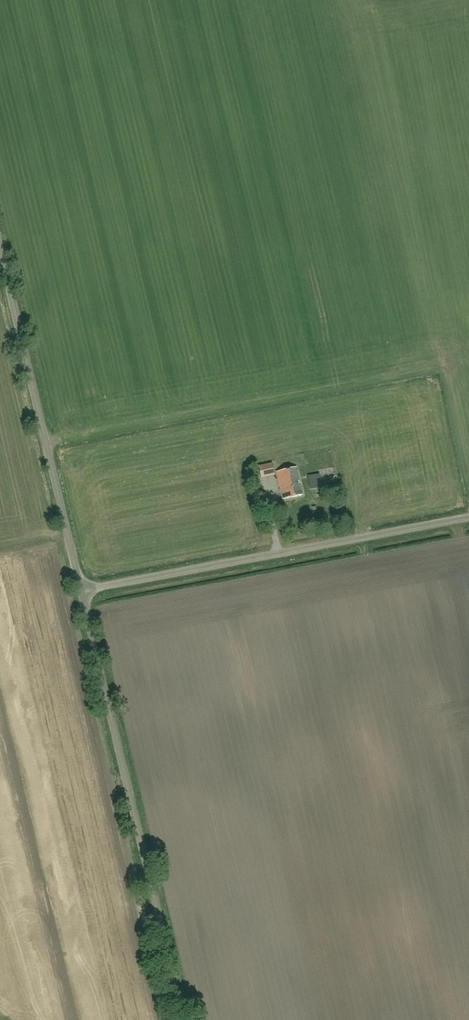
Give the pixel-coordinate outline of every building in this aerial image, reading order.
[(55,448),(63,446),(61,438),(53,439),(55,448)] [(259,466),(261,478),(275,475),(272,463),(259,466)] [(284,498),(304,494),(298,466),(278,471),(284,498)] [(310,489),(322,488),(320,474),(308,476),(310,489)]
